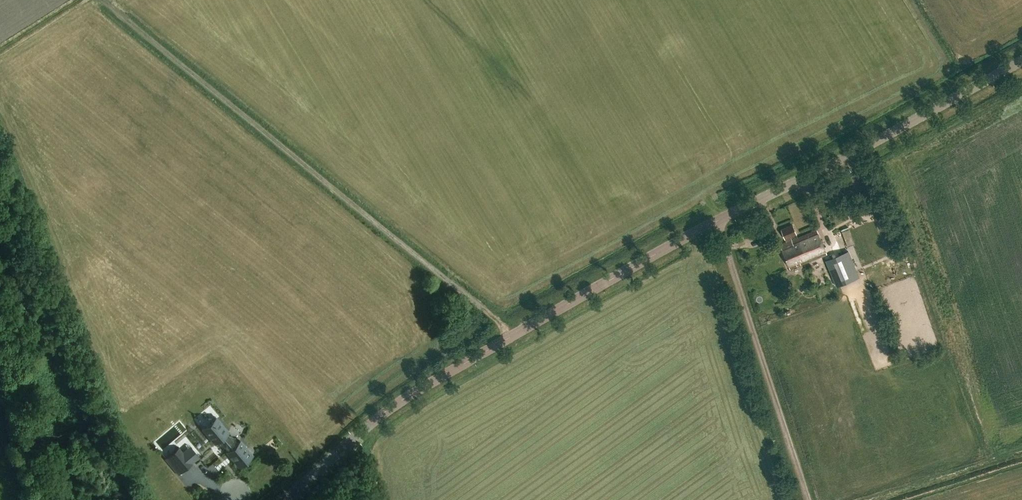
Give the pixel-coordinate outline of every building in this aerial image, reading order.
[(866,203),(852,209),(855,217),(869,211),(866,203)] [(786,242),(779,245),(790,270),(826,255),(816,231),(798,238),(793,225),(781,230),(786,242)] [(760,234),(757,226),(751,229),(754,236),(760,234)] [(854,243),(852,236),(844,239),(847,246),(854,243)] [(836,287),(860,277),(848,250),(825,260),(836,287)] [(217,418),(204,430),(215,444),(218,441),(220,443),(220,445),(227,448),(229,451),(227,452),(230,455),(229,456),(234,461),(235,461),(240,467),(253,456),(241,441),(238,443),(236,442),(236,440),(228,436),(226,435),(229,432),(217,418)] [(179,447),(165,459),(179,475),(193,463),(179,447)]
